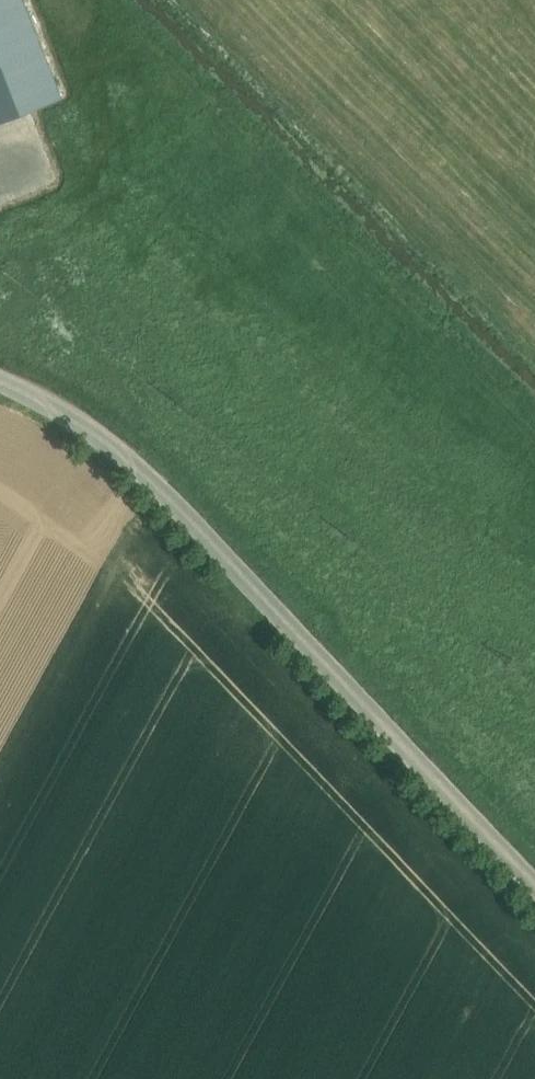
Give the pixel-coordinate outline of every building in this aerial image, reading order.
[(60,95),(22,0),(0,0),(0,119),(60,95)]
